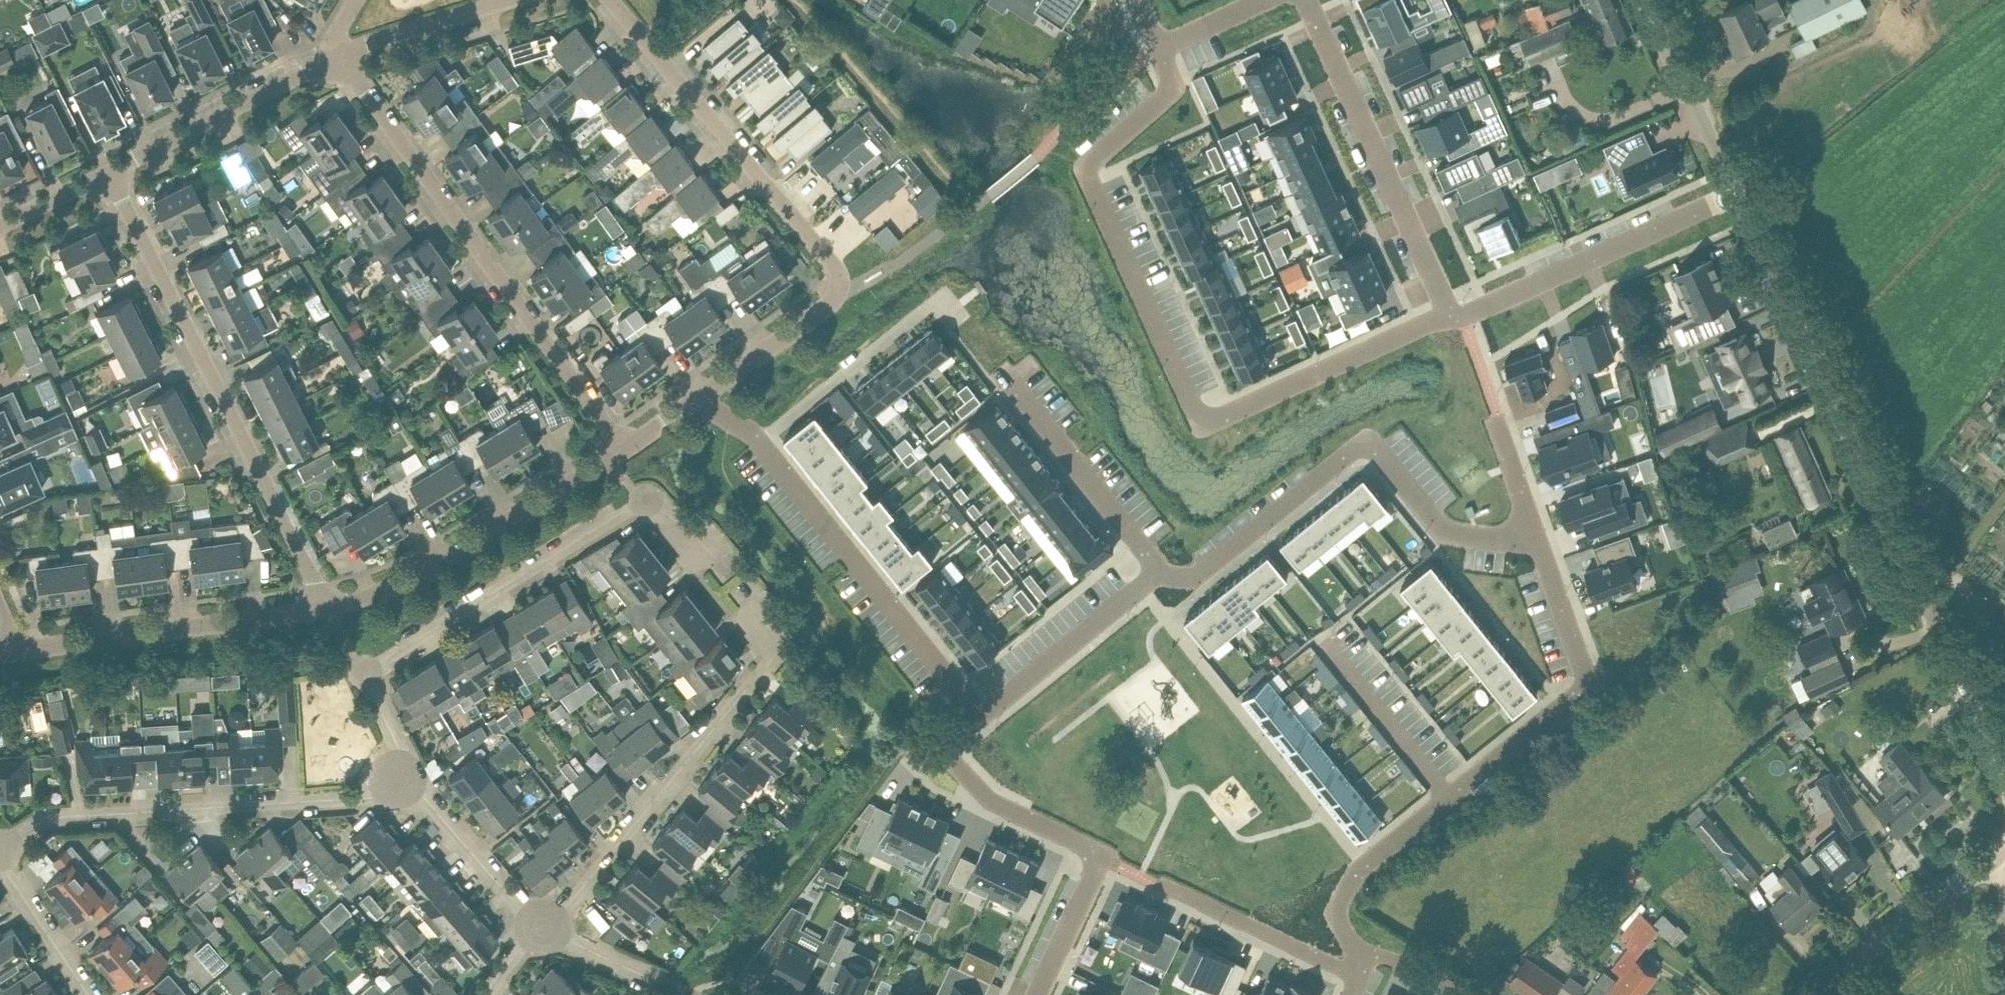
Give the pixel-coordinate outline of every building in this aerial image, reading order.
[(201,25),(213,19),(203,0),(187,0),(192,11),(185,14),(187,19),(168,29),(195,82),(199,80),(201,84),(214,78),(212,74),(224,68),(205,30),(204,30),(201,25)] [(252,53),(254,57),(268,50),(266,46),(272,43),(260,21),(273,14),(266,0),(245,0),(249,7),(228,17),(247,56),(252,53)] [(864,7),(879,17),(890,0),(869,0),(867,2),(864,7)] [(1001,10),(1008,0),(987,0),(987,1),(1001,10)] [(1081,0),(1022,0),(1063,28),(1081,0)] [(1452,10),(1448,0),(1430,0),(1433,7),(1421,12),(1419,7),(1410,11),(1405,0),(1379,0),(1379,1),(1363,8),(1377,38),(1376,39),(1378,44),(1390,38),(1412,28),(1452,10)] [(1535,30),(1557,21),(1555,18),(1573,11),(1569,0),(1544,0),(1526,7),(1535,30)] [(1588,9),(1610,0),(1585,0),(1588,9)] [(1588,9),(1602,42),(1634,29),(1622,0),(1610,0),(1588,9)] [(1783,9),(1778,0),(1749,0),(1723,13),(1733,35),(1728,37),(1738,57),(1758,47),(1755,42),(1768,36),(1760,21),(1783,9)] [(1858,0),(1799,0),(1789,5),(1806,39),(1863,11),(1863,10),(1867,8),(1863,1),(1859,3),(1858,0)] [(793,17),(784,6),(774,15),(783,25),(793,17)] [(1493,13),(1478,18),(1482,29),(1497,23),(1493,13)] [(704,46),(727,74),(763,44),(740,16),(704,46)] [(1580,41),(1570,17),(1520,38),(1521,41),(1530,62),(1580,41)] [(139,62),(126,69),(145,107),(173,93),(152,51),(163,45),(154,28),(149,18),(123,32),(139,62)] [(59,19),(32,33),(42,55),(70,41),(59,19)] [(536,108),(537,109),(602,54),(601,54),(584,68),(576,59),(593,44),(576,24),(558,40),(551,32),(508,45),(514,62),(554,50),(575,75),(547,99),(546,100),(537,108),(536,108)] [(1424,54),(1412,28),(1390,38),(1395,50),(1385,55),(1398,83),(1441,64),(1454,58),(1471,50),(1464,35),(1424,54)] [(1520,38),(1480,55),(1482,58),(1521,41),(1520,38)] [(962,40),(956,49),(970,57),(975,49),(962,40)] [(727,74),(751,101),(787,71),(763,44),(727,74)] [(14,62),(6,46),(0,49),(0,69),(14,62)] [(1241,56),(1256,88),(1288,74),(1278,53),(1265,59),(1259,48),(1241,56)] [(487,61),(501,80),(511,73),(497,53),(487,61)] [(557,114),(581,94),(582,96),(590,97),(592,95),(600,105),(559,140),(560,140),(626,84),(626,83),(608,98),(600,88),(618,74),(602,54),(537,109),(545,119),(555,111),(557,114)] [(447,89),(439,78),(447,72),(440,64),(435,55),(406,63),(417,79),(409,85),(413,91),(402,99),(413,114),(447,89)] [(1454,58),(1441,64),(1443,69),(1456,62),(1454,58)] [(94,64),(67,78),(74,90),(86,115),(95,133),(104,128),(106,132),(117,126),(115,123),(124,118),(115,100),(122,97),(113,79),(110,73),(103,77),(102,75),(100,77),(94,64)] [(787,71),(751,101),(774,129),(810,99),(787,71)] [(1489,90),(1482,73),(1449,88),(1447,83),(1432,90),(1426,76),(1400,88),(1409,107),(1419,102),(1426,119),(1489,90)] [(1283,101),(1298,95),(1288,74),(1256,88),(1271,121),(1289,113),(1283,101)] [(510,75),(498,83),(505,92),(516,84),(510,75)] [(633,127),(625,118),(643,103),(626,84),(560,140),(565,148),(577,138),(582,144),(603,126),(619,127),(625,135),(585,169),(651,113),(633,127)] [(48,99),(26,111),(49,156),(74,143),(65,125),(75,120),(58,85),(45,92),(48,99)] [(539,88),(529,96),(537,108),(546,100),(547,99),(539,88)] [(443,124),(449,133),(476,113),(463,95),(455,101),(447,89),(413,114),(424,129),(435,121),(439,127),(443,124)] [(1213,93),(1202,98),(1207,109),(1218,104),(1213,93)] [(810,99),(774,129),(797,157),(833,127),(810,99)] [(24,169),(15,151),(26,145),(8,110),(0,113),(0,181),(24,169)] [(1458,110),(1418,128),(1429,152),(1445,145),(1450,157),(1508,130),(1498,110),(1487,115),(1489,121),(1468,131),(1458,110)] [(300,113),(279,128),(293,148),(305,139),(314,152),(348,127),(337,111),(325,119),(321,113),(313,119),(314,120),(308,124),(300,113)] [(445,158),(456,173),(490,149),(482,137),(490,132),(476,113),(449,133),(456,142),(452,145),(456,150),(445,158)] [(658,157),(650,147),(668,133),(651,113),(596,160),(585,169),(593,179),(600,173),(603,177),(626,158),(639,173),(613,196),(676,143),(676,142),(658,157)] [(1274,154),(1316,135),(1307,114),(1265,133),(1274,154)] [(808,158),(822,175),(871,136),(857,119),(808,158)] [(886,144),(887,146),(896,138),(882,121),(873,129),(886,144)] [(323,193),(329,189),(357,169),(349,159),(353,157),(349,151),(360,143),(348,127),(314,152),(323,164),(309,174),(323,193)] [(1238,128),(1219,137),(1224,148),(1225,147),(1237,142),(1239,141),(1243,139),(1238,128)] [(1580,128),(1566,137),(1573,148),(1587,139),(1580,128)] [(1665,147),(1647,155),(1636,131),(1604,146),(1616,171),(1625,167),(1637,193),(1677,174),(1665,147)] [(1316,135),(1274,154),(1275,154),(1279,152),(1288,171),(1320,157),(1311,138),(1316,135)] [(908,151),(896,138),(887,146),(886,144),(879,151),(891,166),(899,159),(908,151)] [(1237,142),(1225,147),(1229,157),(1241,151),(1237,142)] [(492,193),(519,173),(506,154),(506,155),(497,143),(490,149),(456,173),(467,189),(478,181),(482,186),(486,184),(492,193)] [(683,187),(675,177),(692,162),(676,143),(613,196),(624,209),(655,183),(657,185),(665,185),(667,184),(675,194),(645,219),(646,219),(701,172),(683,187)] [(1216,143),(1207,148),(1212,159),(1221,154),(1216,143)] [(1477,150),(1437,168),(1446,189),(1457,184),(1464,199),(1480,192),(1496,185),(1500,183),(1526,171),(1519,154),(1486,169),(1477,150)] [(899,159),(913,176),(922,168),(908,151),(899,159)] [(256,153),(246,160),(258,180),(269,174),(256,153)] [(1221,154),(1212,159),(1217,170),(1226,165),(1221,154)] [(1169,156),(1140,169),(1149,188),(1178,174),(1169,156)] [(1296,190),(1328,175),(1320,157),(1288,171),(1296,190)] [(529,159),(519,166),(523,171),(532,164),(529,159)] [(523,171),(520,173),(525,180),(537,171),(536,170),(532,164),(523,171)] [(1241,164),(1234,168),(1239,179),(1246,175),(1241,164)] [(1553,164),(1546,167),(1552,182),(1560,179),(1553,164)] [(848,203),(861,219),(905,184),(892,167),(848,203)] [(360,215),(394,190),(382,174),(371,182),(367,176),(364,179),(357,169),(329,189),(323,193),(339,214),(343,210),(352,221),(360,215)] [(700,207),(717,192),(701,172),(646,219),(657,232),(680,213),(682,214),(690,215),(691,213),(700,223),(708,217),(700,207)] [(488,217),(499,233),(533,208),(525,197),(533,191),(525,180),(520,173),(519,173),(492,193),(499,201),(495,204),(499,209),(488,217)] [(154,197),(167,221),(202,203),(195,189),(203,181),(199,174),(154,197)] [(1178,174),(1149,188),(1157,205),(1186,192),(1178,174)] [(1305,209),(1342,191),(1341,190),(1336,193),(1328,175),(1296,190),(1305,209)] [(1232,178),(1223,183),(1228,194),(1237,189),(1232,178)] [(273,180),(264,187),(275,200),(284,193),(273,180)] [(1496,185),(1480,192),(1485,203),(1501,196),(1496,185)] [(605,201),(613,194),(606,186),(598,193),(605,201)] [(1237,189),(1228,194),(1233,204),(1242,200),(1237,189)] [(361,232),(375,252),(402,232),(395,222),(399,220),(395,214),(406,206),(394,190),(360,215),(369,227),(361,232)] [(1314,228),(1351,211),(1342,191),(1305,209),(1314,228)] [(1186,192),(1157,205),(1165,223),(1194,209),(1186,192)] [(713,213),(714,214),(720,223),(740,209),(732,199),(713,213)] [(283,201),(278,209),(289,218),(295,211),(283,201)] [(202,203),(167,221),(167,222),(169,221),(180,242),(197,233),(203,244),(228,231),(223,220),(212,225),(201,204),(203,204),(202,203)] [(1479,211),(1461,220),(1475,252),(1487,247),(1490,252),(1500,248),(1500,250),(1522,240),(1515,225),(1518,224),(1512,210),(1501,215),(1496,203),(1487,208),(1479,211)] [(616,218),(606,204),(595,212),(605,226),(616,218)] [(1263,205),(1253,210),(1258,222),(1269,217),(1263,205)] [(562,232),(579,220),(571,210),(555,222),(549,214),(541,219),(533,208),(499,233),(510,248),(521,240),(525,245),(529,243),(535,252),(562,232)] [(1194,209),(1165,223),(1173,240),(1202,227),(1194,209)] [(1360,232),(1351,211),(1314,228),(1323,249),(1360,232)] [(1248,213),(1239,217),(1244,228),(1253,224),(1248,213)] [(714,214),(702,222),(710,234),(722,225),(720,223),(714,214)] [(887,248),(901,237),(890,222),(876,233),(887,248)] [(1253,224),(1244,228),(1249,239),(1258,235),(1253,224)] [(73,269),(105,253),(107,252),(95,227),(50,250),(53,256),(64,255),(72,270),(73,269)] [(282,244),(292,238),(285,227),(275,233),(282,244)] [(1202,227),(1173,240),(1181,257),(1184,256),(1210,244),(1202,227)] [(1276,229),(1265,234),(1270,245),(1281,240),(1276,229)] [(397,266),(406,278),(440,253),(428,237),(417,245),(413,240),(410,242),(402,232),(375,252),(368,256),(372,261),(378,257),(389,272),(397,266)] [(542,268),(531,277),(542,292),(576,267),(578,266),(569,255),(576,250),(562,232),(535,252),(541,261),(538,263),(542,268)] [(758,254),(747,261),(768,291),(788,277),(773,256),(777,253),(764,236),(754,243),(753,248),(758,254)] [(299,249),(292,238),(282,244),(289,255),(299,249)] [(1286,251),(1281,240),(1270,245),(1275,256),(1286,251)] [(647,260),(656,253),(649,244),(640,251),(647,260)] [(1184,256),(1181,257),(1189,275),(1221,260),(1221,259),(1217,260),(1210,244),(1184,256)] [(1378,270),(1368,248),(1346,258),(1340,246),(1313,259),(1319,272),(1331,267),(1340,287),(1378,270)] [(188,265),(199,285),(231,269),(221,248),(188,265)] [(1264,248),(1255,252),(1260,263),(1269,259),(1264,248)] [(105,253),(73,269),(84,290),(73,296),(79,307),(104,294),(98,283),(116,274),(105,253)] [(408,298),(421,315),(448,295),(441,285),(444,283),(440,277),(451,269),(440,253),(406,278),(416,291),(408,298)] [(768,291),(747,261),(741,253),(709,275),(723,295),(735,287),(748,305),(768,291)] [(712,303),(723,295),(709,275),(695,255),(677,267),(689,285),(694,286),(691,288),(690,292),(695,299),(684,306),(705,336),(725,321),(712,303)] [(1269,259),(1260,263),(1265,274),(1274,270),(1269,259)] [(1221,260),(1189,275),(1193,274),(1200,291),(1230,277),(1221,260)] [(1679,275),(1696,313),(1684,319),(1693,341),(1734,322),(1725,301),(1729,299),(1711,260),(1679,275)] [(18,266),(5,271),(16,296),(29,290),(18,266)] [(576,267),(542,292),(553,307),(564,299),(568,304),(572,302),(578,311),(588,304),(606,291),(592,273),(586,278),(578,266),(576,267)] [(199,285),(209,306),(241,290),(231,269),(199,285)] [(310,280),(303,269),(294,275),(300,286),(310,280)] [(1387,291),(1378,270),(1340,287),(1349,308),(1387,291)] [(5,271),(0,273),(0,299),(5,311),(19,304),(16,296),(5,271)] [(1230,277),(1200,291),(1208,308),(1237,295),(1230,277)] [(317,292),(310,280),(300,286),(307,297),(317,292)] [(1280,283),(1271,287),(1276,298),(1285,294),(1280,283)] [(209,306),(220,327),(252,310),(241,290),(209,306)] [(606,291),(588,304),(595,314),(612,301),(606,291)] [(1285,294),(1276,298),(1281,309),(1290,305),(1285,294)] [(97,311),(107,332),(139,315),(129,295),(97,311)] [(443,329),(451,341),(486,316),(474,300),(463,308),(459,303),(455,305),(448,295),(421,315),(435,334),(443,329)] [(1237,295),(1208,308),(1216,326),(1246,312),(1237,295)] [(351,299),(338,308),(346,320),(358,312),(351,299)] [(1310,300),(1297,306),(1307,328),(1320,321),(1310,300)] [(578,311),(564,322),(571,332),(595,314),(588,304),(578,311)] [(649,348),(660,340),(646,320),(637,306),(618,319),(617,323),(631,344),(621,351),(642,380),(662,366),(649,348)] [(665,307),(646,320),(660,340),(672,331),(685,350),(705,336),(684,306),(674,314),(669,307),(665,307)] [(262,331),(252,310),(220,327),(230,347),(239,343),(243,353),(267,342),(262,331)] [(1246,312),(1216,326),(1224,343),(1253,330),(1246,312)] [(107,332),(118,352),(150,336),(139,315),(107,332)] [(486,316),(451,341),(460,353),(452,359),(467,378),(494,358),(487,348),(490,346),(486,340),(497,332),(486,316)] [(1296,318),(1287,322),(1292,333),(1301,329),(1296,318)] [(1577,392),(1585,416),(1600,411),(1585,366),(1615,356),(1603,322),(1572,333),(1573,336),(1559,342),(1577,392)] [(933,327),(917,339),(937,364),(953,352),(933,327)] [(1301,329),(1292,333),(1297,344),(1306,340),(1301,329)] [(1253,330),(1224,343),(1232,360),(1262,347),(1253,330)] [(340,331),(331,336),(340,351),(349,346),(340,331)] [(1745,333),(1719,344),(1726,360),(1721,363),(1731,386),(1737,383),(1744,399),(1770,387),(1762,369),(1765,367),(1757,349),(1754,351),(1745,333)] [(150,336),(118,352),(128,373),(161,357),(150,336)] [(937,364),(917,339),(902,351),(922,376),(937,364)] [(45,362),(40,350),(37,343),(25,348),(35,372),(33,372),(36,378),(49,372),(45,362)] [(56,358),(50,346),(40,350),(45,362),(56,358)] [(349,346),(340,351),(347,364),(357,358),(349,346)] [(1262,347),(1232,360),(1241,379),(1270,365),(1262,347)] [(1505,361),(1506,363),(1503,367),(1506,374),(1510,375),(1511,377),(1517,375),(1525,397),(1550,389),(1542,366),(1548,364),(1542,348),(1505,361)] [(1648,348),(1633,355),(1638,366),(1653,360),(1648,348)] [(642,380),(621,351),(610,359),(606,352),(602,351),(591,359),(604,376),(607,374),(622,395),(642,380)] [(922,376),(902,351),(887,363),(907,388),(922,376)] [(61,370),(56,358),(45,362),(49,372),(50,374),(61,370)] [(244,374),(254,395),(287,379),(295,375),(290,364),(281,368),(276,358),(244,374)] [(907,388),(887,363),(872,375),(892,400),(907,388)] [(1636,393),(1628,363),(1615,367),(1622,396),(1636,393)] [(372,372),(362,378),(369,389),(379,383),(372,372)] [(892,400),(872,375),(856,388),(876,413),(892,400)] [(76,388),(70,376),(60,381),(66,393),(76,388)] [(254,395),(265,416),(297,399),(287,379),(254,395)] [(369,389),(376,400),(386,394),(379,383),(369,389)] [(142,400),(152,421),(185,405),(174,384),(142,400)] [(397,386),(390,392),(396,401),(404,396),(397,386)] [(839,386),(828,395),(837,406),(848,397),(839,386)] [(975,392),(965,400),(972,408),(982,400),(975,392)] [(508,421),(497,428),(516,459),(537,446),(525,426),(544,415),(541,410),(532,394),(502,412),(508,421)] [(265,416),(275,436),(307,420),(297,399),(265,416)] [(1575,399),(1546,409),(1550,424),(1580,413),(1575,399)] [(963,415),(972,408),(965,400),(956,407),(963,415)] [(976,441),(1008,416),(997,402),(965,427),(976,441)] [(138,428),(149,449),(195,426),(185,405),(152,421),(138,428)] [(60,430),(73,424),(66,409),(36,423),(32,414),(10,424),(2,406),(0,407),(0,440),(15,434),(14,432),(21,429),(27,445),(31,443),(60,430)] [(1543,449),(1553,477),(1599,460),(1589,432),(1618,422),(1613,406),(1600,411),(1585,416),(1556,426),(1562,442),(1543,449)] [(816,413),(785,437),(799,454),(829,430),(816,413)] [(862,415),(854,421),(862,430),(869,425),(862,415)] [(945,416),(936,424),(943,431),(952,424),(945,416)] [(989,457),(1021,431),(1008,416),(976,441),(989,457)] [(1703,433),(1695,416),(1657,433),(1665,451),(1703,433)] [(307,420),(275,436),(286,457),(318,441),(307,420)] [(1755,441),(1746,422),(1721,433),(1729,453),(1755,441)] [(471,486),(459,467),(471,460),(459,439),(450,423),(439,430),(445,440),(443,441),(446,447),(437,452),(442,461),(431,468),(450,499),(471,486)] [(29,458),(36,455),(42,453),(43,453),(59,446),(59,445),(78,436),(73,424),(27,445),(16,449),(21,460),(0,470),(0,507),(42,488),(29,458)] [(933,439),(943,431),(936,424),(926,431),(933,439)] [(1801,424),(1782,432),(1774,436),(1805,506),(1832,494),(1801,424)] [(108,444),(99,425),(83,432),(92,451),(108,444)] [(481,425),(459,439),(471,460),(483,452),(495,471),(516,459),(497,428),(486,434),(481,425)] [(191,454),(206,446),(195,426),(149,449),(154,458),(165,467),(166,466),(171,476),(200,472),(191,454)] [(829,430),(799,454),(802,457),(812,470),(842,446),(832,433),(829,430)] [(1002,473),(1034,447),(1021,431),(989,457),(1002,473)] [(875,432),(868,438),(875,446),(882,441),(875,432)] [(882,441),(875,446),(882,454),(889,449),(882,441)] [(842,446),(812,470),(815,474),(825,486),(855,462),(845,449),(842,446)] [(1014,489),(1046,463),(1034,447),(1002,473),(1014,489)] [(329,449),(318,454),(324,465),(334,460),(329,449)] [(912,449),(902,456),(906,461),(909,464),(915,459),(918,457),(912,449)] [(1651,455),(1638,460),(1642,470),(1645,480),(1659,476),(1655,465),(1651,455)] [(450,499),(431,468),(426,459),(406,471),(398,457),(384,465),(392,479),(405,500),(417,493),(429,512),(450,499)] [(90,463),(96,475),(106,470),(100,458),(90,463)] [(915,459),(909,464),(913,469),(915,472),(921,467),(915,459)] [(906,461),(899,467),(905,475),(913,469),(909,464),(906,461)] [(855,462),(825,486),(828,490),(838,503),(868,479),(858,466),(855,462)] [(940,477),(942,475),(946,472),(938,462),(932,467),(940,477)] [(1028,506),(1060,480),(1046,463),(1014,489),(1028,506)] [(106,470),(96,475),(101,487),(111,482),(106,470)] [(948,470),(946,472),(942,475),(950,484),(956,479),(948,470)] [(1364,475),(1347,489),(1371,519),(1388,505),(1364,475)] [(183,477),(161,482),(164,497),(186,492),(183,477)] [(935,478),(929,483),(935,491),(942,485),(937,479),(935,478)] [(376,502),(365,509),(384,540),(405,527),(393,508),(405,500),(392,479),(370,493),(376,502)] [(868,479),(838,503),(841,506),(851,519),(881,495),(881,494),(874,499),(865,487),(863,484),(869,479),(868,479)] [(1041,522),(1069,499),(1060,488),(1063,485),(1060,480),(1028,506),(1041,522)] [(1607,483),(1561,499),(1570,525),(1593,517),(1600,536),(1649,519),(1642,499),(1616,508),(1607,483)] [(954,490),(962,500),(968,495),(961,485),(954,490)] [(1371,519),(1347,489),(1330,502),(1350,526),(1365,513),(1370,519),(1371,519)] [(881,495),(851,519),(854,522),(864,535),(894,511),(884,498),(881,495)] [(65,498),(52,500),(53,513),(67,510),(65,498)] [(1054,537),(1082,515),(1069,499),(1041,522),(1054,537)] [(967,506),(975,516),(981,511),(974,501),(967,506)] [(1350,526),(1330,502),(1314,515),(1334,539),(1350,526)] [(955,503),(948,508),(954,516),(961,510),(955,503)] [(384,540),(365,509),(354,515),(348,506),(319,524),(333,552),(342,547),(339,541),(351,533),(363,552),(384,540)] [(3,518),(8,530),(30,520),(25,509),(3,518)] [(961,510),(954,516),(961,524),(968,518),(961,510)] [(894,511),(864,535),(867,539),(877,551),(901,532),(891,520),(889,517),(895,512),(894,511)] [(1066,554),(1094,531),(1082,515),(1054,537),(1066,554)] [(1334,539),(1314,515),(1298,528),(1317,552),(1334,539)] [(219,576),(214,540),(212,523),(190,527),(188,516),(172,518),(174,535),(177,559),(191,557),(195,579),(219,576)] [(1677,516),(1664,520),(1667,530),(1680,525),(1677,516)] [(163,561),(177,559),(172,518),(173,527),(135,533),(142,586),(166,583),(163,561)] [(980,523),(988,532),(994,527),(986,518),(980,523)] [(1789,520),(1763,531),(1770,545),(1796,534),(1789,520)] [(214,540),(219,576),(243,572),(240,550),(261,547),(247,521),(236,522),(237,526),(228,527),(226,530),(227,538),(214,540)] [(1317,552),(1298,528),(1281,541),(1300,565),(1317,552)] [(142,586),(135,533),(111,536),(110,529),(104,530),(96,531),(97,545),(101,569),(115,567),(118,590),(142,586)] [(597,565),(612,584),(653,551),(637,531),(636,531),(637,532),(613,551),(605,542),(581,556),(575,561),(582,571),(588,566),(591,569),(597,565)] [(1097,534),(1094,531),(1066,554),(1083,574),(1115,548),(1101,531),(1097,534)] [(901,532),(877,551),(880,555),(890,567),(920,543),(913,548),(904,536),(901,532)] [(1630,533),(1594,546),(1601,564),(1586,569),(1596,598),(1637,583),(1630,564),(1640,560),(1630,533)] [(994,550),(986,541),(978,547),(986,557),(994,550)] [(1000,548),(1006,555),(1013,550),(1005,541),(999,546),(1000,548)] [(920,543),(890,567),(893,571),(904,584),(934,560),(923,547),(920,543)] [(1425,557),(1433,551),(1428,544),(1420,551),(1425,557)] [(73,559),(60,561),(65,597),(90,593),(87,571),(101,569),(97,545),(75,548),(72,551),(73,559)] [(65,597),(60,561),(59,550),(48,551),(46,554),(46,552),(31,554),(19,556),(28,576),(37,575),(41,600),(65,597)] [(1020,560),(1013,550),(1006,555),(1014,565),(1020,560)] [(629,617),(630,618),(652,600),(644,590),(668,571),(669,571),(653,551),(612,584),(627,603),(616,613),(623,622),(629,617)] [(1268,552),(1252,565),(1271,589),(1288,575),(1268,552)] [(1006,566),(998,556),(990,562),(998,572),(1006,566)] [(1716,573),(1725,596),(1760,583),(1752,559),(1716,573)] [(1415,602),(1445,578),(1432,561),(1401,586),(1415,602)] [(1393,564),(1386,570),(1391,576),(1398,570),(1393,564)] [(1271,589),(1252,565),(1235,578),(1260,608),(1255,602),(1271,589)] [(1013,575),(1006,566),(998,572),(1005,581),(1013,575)] [(927,600),(952,580),(941,567),(916,587),(927,600)] [(1814,619),(1824,614),(1832,631),(1865,615),(1843,568),(1800,588),(1814,619)] [(1391,576),(1386,570),(1378,576),(1383,583),(1391,576)] [(1024,578),(1032,587),(1038,582),(1030,573),(1024,578)] [(1260,608),(1235,578),(1219,591),(1243,621),(1260,608)] [(1428,619),(1459,594),(1445,578),(1415,602),(1428,619)] [(927,600),(939,615),(964,595),(952,580),(927,600)] [(1046,592),(1038,582),(1032,587),(1040,597),(1046,592)] [(1022,602),(1030,596),(1022,586),(1014,592),(1022,602)] [(553,587),(533,598),(551,627),(557,638),(568,631),(569,631),(576,627),(578,631),(593,622),(577,595),(563,604),(553,587)] [(643,623),(659,642),(700,609),(684,589),(683,589),(683,590),(660,609),(652,600),(630,618),(638,627),(643,623)] [(1361,590),(1353,596),(1358,602),(1366,596),(1361,590)] [(1243,621),(1219,591),(1203,604),(1227,635),(1243,621)] [(1441,635),(1472,610),(1459,594),(1428,619),(1441,635)] [(939,615),(951,630),(976,610),(964,595),(939,615)] [(1037,605),(1030,596),(1022,602),(1029,611),(1037,605)] [(1358,602),(1353,596),(1346,603),(1351,609),(1358,602)] [(557,638),(551,627),(533,598),(514,610),(527,631),(517,637),(531,661),(537,670),(547,663),(539,650),(546,645),(557,638)] [(1227,635),(1203,604),(1186,618),(1210,648),(1227,635)] [(716,629),(700,609),(659,642),(674,661),(668,665),(676,675),(681,671),(698,657),(691,648),(715,629),(715,630),(716,629)] [(951,630),(963,645),(988,625),(976,610),(951,630)] [(1455,651),(1485,627),(1472,610),(1441,635),(1455,651)] [(1326,627),(1334,622),(1330,615),(1322,620),(1326,627)] [(494,623),(474,634),(498,673),(509,666),(511,669),(517,665),(519,668),(531,661),(517,637),(506,643),(494,623)] [(1369,624),(1363,629),(1370,638),(1377,633),(1369,624)] [(1002,643),(988,625),(963,645),(977,663),(1002,643)] [(1474,662),(1498,643),(1485,627),(1455,651),(1455,652),(1462,647),(1474,662)] [(1802,677),(1792,682),(1800,699),(1810,695),(1811,697),(1849,679),(1850,679),(1849,677),(1837,650),(1829,632),(1799,645),(1808,663),(1809,665),(1810,664),(1813,670),(1801,675),(1802,677)] [(1384,642),(1377,633),(1370,638),(1378,648),(1384,642)] [(468,667),(458,673),(476,702),(479,700),(478,699),(486,694),(481,686),(488,682),(487,680),(498,673),(474,634),(455,646),(468,667)] [(739,658),(722,636),(721,637),(722,638),(698,657),(681,671),(697,690),(692,695),(699,705),(722,687),(714,677),(738,658),(738,659),(739,658)] [(1296,638),(1289,644),(1294,651),(1301,644),(1296,638)] [(1487,679),(1511,659),(1498,643),(1474,662),(1487,679)] [(1294,651),(1289,644),(1281,651),(1286,657),(1294,651)] [(613,652),(600,660),(605,668),(618,660),(613,652)] [(1325,662),(1318,653),(1313,658),(1320,666),(1325,662)] [(1395,656),(1389,661),(1397,671),(1403,666),(1395,656)] [(331,670),(340,671),(342,671),(343,659),(331,659),(331,670)] [(435,659),(416,671),(441,711),(458,700),(464,710),(476,702),(458,673),(448,679),(435,659)] [(1500,695),(1524,676),(1511,659),(1487,679),(1500,695)] [(1335,674),(1325,662),(1320,666),(1315,670),(1326,682),(1335,674)] [(1263,663),(1255,669),(1261,677),(1269,670),(1263,663)] [(1411,675),(1403,666),(1397,671),(1404,680),(1411,675)] [(1247,675),(1253,683),(1261,677),(1255,669),(1247,675)] [(441,711),(416,671),(396,682),(409,703),(399,709),(411,728),(427,718),(438,735),(451,727),(442,713),(441,711)] [(210,685),(209,673),(196,674),(196,686),(210,685)] [(225,685),(224,673),(211,673),(212,685),(225,685)] [(1537,692),(1524,676),(1500,695),(1514,711),(1537,692)] [(1258,716),(1283,695),(1269,677),(1243,697),(1258,716)] [(114,679),(105,680),(106,690),(115,690),(114,679)] [(556,681),(547,686),(555,700),(564,694),(556,681)] [(1295,686),(1283,695),(1258,716),(1272,733),(1297,713),(1291,705),(1303,695),(1295,686)] [(60,688),(45,692),(47,700),(61,697),(60,688)] [(1354,697),(1347,688),(1342,692),(1348,701),(1354,697)] [(1423,690),(1417,695),(1423,703),(1430,698),(1423,690)] [(294,694),(278,695),(280,720),(296,719),(294,694)] [(817,715),(800,701),(792,711),(774,696),(759,715),(788,739),(797,746),(806,734),(803,731),(817,715)] [(42,705),(40,697),(29,700),(31,707),(42,705)] [(1360,705),(1354,697),(1348,701),(1344,705),(1351,713),(1360,705)] [(650,698),(623,720),(652,756),(669,742),(656,725),(664,718),(678,735),(679,735),(661,712),(650,698)] [(1436,706),(1430,698),(1423,703),(1429,711),(1436,706)] [(529,702),(520,708),(525,716),(534,710),(529,702)] [(557,719),(568,712),(561,702),(551,709),(557,719)] [(673,703),(661,712),(679,735),(681,737),(693,728),(673,703)] [(1799,704),(1786,712),(1803,738),(1816,729),(1799,704)] [(1286,751),(1312,730),(1297,713),(1272,733),(1286,751)] [(780,748),(788,739),(759,715),(744,733),(761,747),(753,757),(770,771),(775,775),(791,757),(780,748)] [(50,720),(57,751),(71,748),(68,734),(74,733),(70,716),(50,720)] [(254,779),(252,741),(238,742),(237,731),(228,732),(222,716),(214,716),(215,733),(216,756),(229,756),(230,780),(232,780),(231,778),(240,777),(242,780),(254,779)] [(652,756),(623,720),(605,734),(601,729),(592,737),(613,763),(622,756),(634,770),(652,756)] [(181,784),(178,727),(177,721),(141,724),(142,737),(143,761),(156,760),(157,785),(159,785),(159,783),(167,782),(169,784),(181,784)] [(1326,748),(1319,740),(1331,730),(1323,721),(1312,730),(1286,751),(1300,768),(1326,748)] [(1449,722),(1442,728),(1449,736),(1456,731),(1449,722)] [(1381,732),(1375,723),(1369,727),(1376,736),(1381,732)] [(178,727),(181,784),(193,783),(195,780),(204,780),(204,782),(205,782),(204,757),(216,756),(215,733),(192,734),(191,726),(178,727)] [(265,740),(252,741),(254,779),(266,778),(268,776),(277,775),(277,777),(278,777),(277,759),(283,759),(281,726),(264,727),(265,740)] [(457,740),(465,753),(486,738),(481,727),(457,740)] [(1462,739),(1456,731),(1449,736),(1455,744),(1462,739)] [(118,732),(105,733),(108,788),(120,788),(122,785),(131,784),(131,787),(132,787),(131,762),(143,761),(142,737),(119,739),(118,732)] [(1388,740),(1381,732),(1376,736),(1383,744),(1388,740)] [(108,788),(105,733),(91,734),(92,738),(75,739),(76,752),(77,772),(83,772),(85,790),(86,790),(86,787),(94,787),(96,789),(108,788)] [(513,737),(491,754),(494,759),(500,766),(522,749),(513,737)] [(1900,742),(1882,758),(1891,769),(1877,781),(1888,795),(1876,806),(1899,833),(1945,796),(1900,742)] [(1314,785),(1340,765),(1326,748),(1300,768),(1314,785)] [(729,752),(713,770),(742,794),(752,782),(757,787),(770,771),(753,757),(746,766),(729,752)] [(23,754),(3,755),(4,767),(0,768),(0,795),(19,794),(18,780),(29,779),(27,754),(23,754)] [(35,756),(35,764),(55,763),(55,754),(35,756)] [(449,777),(463,794),(490,773),(490,774),(500,766),(494,759),(484,767),(476,756),(465,764),(449,777)] [(1410,766),(1403,758),(1397,762),(1404,770),(1410,766)] [(570,779),(579,773),(568,759),(560,766),(570,779)] [(817,763),(808,774),(819,783),(828,772),(817,763)] [(1328,803),(1354,782),(1340,765),(1314,785),(1328,803)] [(1417,775),(1410,766),(1404,770),(1412,779),(1417,775)] [(586,767),(579,773),(608,809),(626,795),(605,768),(594,777),(586,767)] [(1839,816),(1855,807),(1832,769),(1817,779),(1823,790),(1822,791),(1824,796),(1826,795),(1839,816)] [(732,806),(742,794),(713,770),(698,789),(715,803),(707,812),(725,826),(733,817),(736,820),(740,814),(737,811),(738,811),(732,806)] [(463,794),(477,812),(514,783),(508,776),(498,784),(490,774),(490,773),(463,794)] [(608,809),(579,773),(572,778),(580,788),(569,797),(578,808),(590,823),(608,809)] [(1342,820),(1368,800),(1354,782),(1328,803),(1342,820)] [(514,783),(477,812),(491,830),(518,808),(509,798),(519,790),(514,783)] [(899,863),(926,807),(900,795),(893,810),(877,802),(858,844),(875,852),(882,838),(905,849),(899,863)] [(558,820),(548,828),(572,858),(576,855),(573,851),(590,838),(586,832),(582,835),(554,800),(547,806),(558,820)] [(1383,818),(1368,800),(1342,820),(1357,839),(1383,818)] [(1694,828),(1747,890),(1764,876),(1710,814),(1709,815),(1699,804),(1685,818),(1694,828)] [(683,807),(667,826),(696,850),(706,838),(712,842),(725,826),(707,812),(700,821),(683,807)] [(951,819),(926,807),(899,863),(899,864),(906,849),(929,860),(919,882),(935,890),(953,852),(938,845),(951,819)] [(351,837),(365,853),(395,827),(392,823),(387,823),(385,826),(376,815),(351,837)] [(572,858),(548,828),(540,818),(532,824),(543,838),(534,845),(557,876),(562,873),(559,869),(572,858)] [(269,826),(253,840),(287,879),(302,866),(314,881),(326,871),(320,863),(300,841),(290,849),(269,826)] [(669,858),(662,868),(679,882),(692,866),(686,862),(696,850),(667,826),(652,844),(669,858)] [(369,880),(389,862),(404,848),(413,840),(404,848),(396,838),(398,836),(399,831),(395,827),(365,853),(372,861),(361,871),(369,880)] [(1850,840),(1840,827),(1812,850),(1823,863),(1822,864),(1838,884),(1868,860),(1851,840),(1850,840)] [(339,861),(312,830),(300,841),(320,863),(326,871),(339,861)] [(557,876),(534,845),(526,835),(518,841),(529,855),(519,864),(540,890),(557,876)] [(287,879),(253,840),(236,855),(250,870),(242,877),(259,896),(267,890),(270,894),(287,879)] [(389,862),(403,878),(433,852),(429,848),(425,848),(422,850),(413,840),(404,848),(389,862)] [(991,897),(1012,854),(988,842),(977,866),(960,858),(947,885),(964,893),(967,886),(991,897)] [(44,883),(59,901),(87,877),(78,867),(86,860),(71,843),(52,859),(60,869),(44,883)] [(223,869),(213,858),(200,843),(183,858),(219,899),(230,889),(218,874),(223,869)] [(403,878),(417,894),(442,873),(433,863),(436,861),(436,856),(433,852),(403,878)] [(1035,865),(1012,854),(991,897),(1014,908),(1011,914),(1028,922),(1041,894),(1024,886),(1035,865)] [(219,899),(183,858),(166,872),(189,899),(193,895),(203,907),(209,907),(219,899)] [(138,884),(152,872),(143,862),(130,875),(138,884)] [(1629,862),(1619,870),(1629,883),(1640,875),(1629,862)] [(637,863),(622,881),(650,905),(660,893),(666,898),(679,882),(662,868),(654,877),(637,863)] [(823,863),(812,878),(825,884),(832,868),(823,863)] [(1824,905),(1790,865),(1780,873),(1783,877),(1765,891),(1774,902),(1773,903),(1795,930),(1824,905)] [(341,888),(349,881),(342,873),(335,880),(341,888)] [(424,917),(461,885),(458,881),(453,881),(450,883),(442,873),(417,894),(410,901),(424,917)] [(87,877),(59,901),(74,919),(91,904),(100,914),(115,900),(119,897),(104,880),(95,887),(87,877)] [(157,888),(148,878),(138,886),(143,892),(151,893),(157,888)] [(650,905),(622,881),(606,900),(623,914),(616,923),(613,920),(612,921),(633,937),(640,927),(646,922),(640,917),(650,905)] [(445,927),(470,905),(461,896),(464,893),(465,889),(461,885),(424,917),(438,933),(445,927)] [(369,908),(377,901),(369,891),(361,898),(369,908)] [(106,936),(89,951),(105,969),(132,945),(144,934),(129,917),(143,904),(134,894),(120,907),(113,913),(98,927),(106,936)] [(937,894),(926,917),(938,922),(949,899),(937,894)] [(1119,899),(1108,920),(1113,923),(1112,925),(1127,932),(1124,936),(1141,944),(1143,940),(1153,944),(1146,958),(1167,968),(1180,940),(1161,931),(1167,918),(1153,912),(1139,905),(1125,898),(1124,901),(1119,899)] [(207,934),(215,945),(224,936),(195,901),(185,909),(207,934)] [(385,910),(377,901),(369,908),(377,917),(385,910)] [(809,912),(793,902),(759,947),(760,948),(771,934),(785,941),(768,973),(799,990),(818,953),(794,941),(809,912)] [(340,903),(321,920),(330,930),(332,932),(351,914),(340,903)] [(1636,957),(1658,928),(1675,944),(1688,932),(1678,922),(1677,924),(1671,920),(1664,913),(1651,903),(1639,912),(1621,934),(1628,940),(1626,943),(1629,946),(1613,967),(1622,974),(1618,979),(1617,981),(1636,994),(1641,994),(1658,974),(1636,957)] [(445,927),(459,943),(489,917),(486,913),(481,913),(479,915),(470,905),(445,927)] [(913,910),(908,922),(921,928),(926,917),(913,910)] [(827,945),(835,949),(838,944),(844,933),(849,923),(836,915),(824,939),(828,941),(827,945)] [(405,933),(414,925),(408,917),(398,925),(397,924),(389,931),(397,940),(405,933)] [(489,917),(459,943),(449,952),(464,969),(499,939),(490,928),(492,926),(493,921),(489,917)] [(349,922),(335,934),(344,945),(359,933),(354,928),(358,925),(351,918),(347,921),(349,922)] [(321,920),(296,941),(307,951),(328,930),(330,930),(321,920)] [(297,942),(279,922),(259,939),(277,959),(297,942)] [(405,949),(422,935),(414,925),(405,933),(397,940),(405,949)] [(27,950),(12,928),(0,936),(0,968),(27,950)] [(307,951),(306,951),(315,962),(338,941),(329,931),(307,951)] [(819,980),(831,986),(826,994),(860,994),(871,973),(845,960),(856,938),(844,933),(838,944),(835,949),(819,980)] [(132,945),(105,969),(120,986),(137,972),(145,981),(160,968),(164,965),(168,961),(153,944),(144,934),(132,945)] [(1194,939),(1180,969),(1234,994),(1248,965),(1194,939)] [(207,943),(194,954),(214,976),(227,965),(207,943)] [(376,982),(387,994),(417,994),(411,989),(420,980),(407,965),(402,959),(401,960),(396,954),(397,953),(388,943),(380,951),(389,960),(388,960),(394,966),(376,982)] [(426,973),(433,966),(426,957),(425,957),(419,949),(408,959),(415,966),(418,963),(426,973)] [(248,962),(264,972),(256,985),(271,993),(284,970),(254,952),(248,962)] [(984,954),(975,973),(991,980),(1000,962),(984,954)] [(1508,981),(1528,994),(1554,994),(1564,979),(1527,954),(1508,981)] [(979,994),(965,987),(973,972),(951,961),(937,991),(945,994),(979,994)] [(433,982),(441,975),(433,966),(426,973),(433,982)] [(218,979),(232,994),(257,994),(233,967),(218,979)] [(593,994),(571,976),(568,980),(553,967),(543,978),(541,976),(534,985),(536,987),(529,994),(592,994),(593,994)] [(1618,979),(1605,969),(1584,994),(1636,994),(1617,981),(1618,979)] [(299,971),(290,980),(298,989),(307,981),(299,971)] [(168,972),(161,979),(157,982),(142,994),(189,994),(168,972)] [(1319,994),(1301,985),(1299,989),(1269,975),(1259,994),(1318,994),(1319,994)] [(45,977),(23,991),(16,979),(0,990),(0,994),(57,994),(45,977)] [(1137,994),(1154,994),(1160,984),(1146,978),(1137,994)] [(376,982),(373,980),(356,994),(387,994),(376,982)] [(892,988),(892,985),(892,984),(886,994),(907,994),(892,988)]
